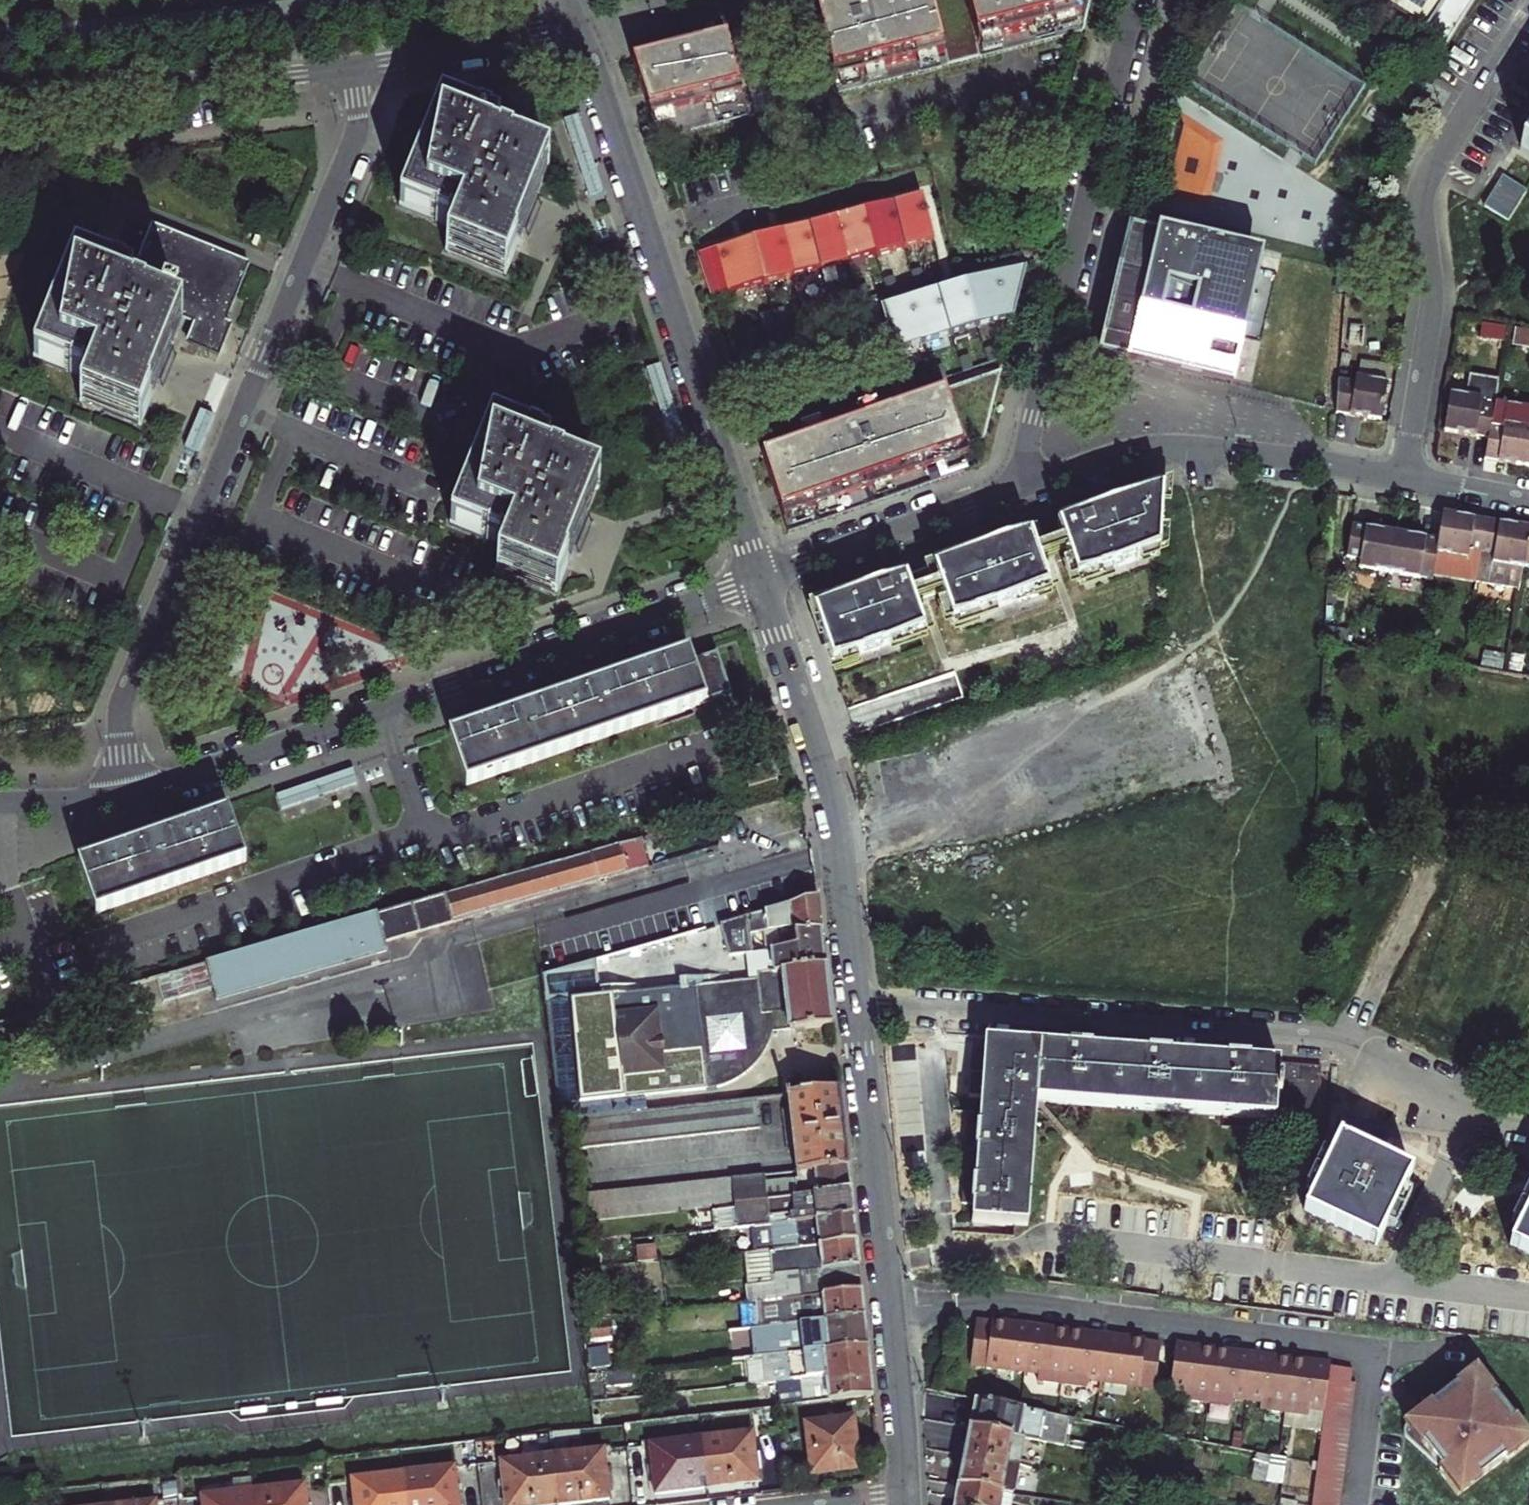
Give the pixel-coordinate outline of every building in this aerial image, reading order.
[(817,13),(837,95),(1084,32),(1091,0),(868,0),(817,13)] [(1427,32),(1446,47),(1475,0),(1376,0),(1427,32)] [(683,46),(632,60),(659,140),(747,117),(726,36),(683,46)] [(816,47),(797,51),(810,101),(829,96),(816,47)] [(771,58),(743,65),(756,115),(784,108),(771,58)] [(493,126),(434,102),(393,202),(453,226),(444,250),(503,274),(514,247),(512,246),(518,230),(526,234),(534,216),(540,200),(532,196),(543,168),(545,169),(547,166),(487,141),(493,126)] [(1527,189),(1504,174),(1485,203),(1508,218),(1527,189)] [(925,196),(696,254),(711,299),(936,241),(925,196)] [(1263,258),(1128,225),(1097,357),(1161,372),(1232,389),(1263,258)] [(128,238),(120,259),(116,270),(95,262),(72,253),(59,284),(30,362),(89,385),(81,409),(135,430),(148,395),(169,342),(181,312),(198,319),(189,341),(220,354),(232,323),(224,320),(229,307),(239,282),(128,238)] [(1027,265),(881,309),(895,354),(1015,316),(1027,265)] [(1521,325),(1519,342),(1528,343),(1528,326),(1521,325)] [(1498,332),(1495,348),(1505,350),(1508,334),(1498,332)] [(1363,363),(1389,368),(1392,351),(1366,346),(1363,363)] [(992,359),(983,362),(987,374),(996,371),(992,359)] [(1360,369),(1343,366),(1338,398),(1361,402),(1383,406),(1389,368),(1363,363),(1361,363),(1360,369)] [(966,368),(957,371),(961,383),(970,380),(966,368)] [(1470,394),(1454,391),(1447,429),(1470,433),(1491,437),(1498,403),(1502,378),(1474,373),(1470,394)] [(940,376),(931,379),(934,391),(944,388),(940,376)] [(764,459),(791,540),(975,479),(999,382),(764,459)] [(900,389),(904,402),(913,399),(909,387),(900,389)] [(1488,458),(1508,462),(1528,465),(1528,408),(1498,403),(1491,437),(1488,458)] [(549,442),(491,418),(450,521),(506,544),(496,569),(555,592),(566,565),(564,565),(570,549),(578,553),(583,541),(592,519),(584,515),(597,483),(599,484),(601,481),(543,457),(549,442)] [(1164,493),(1057,529),(1076,583),(1161,553),(1164,493)] [(1462,517),(1445,514),(1442,532),(1440,542),(1435,572),(1435,573),(1477,581),(1487,521),(1462,517)] [(1487,521),(1477,581),(1519,588),(1522,570),(1528,529),(1528,528),(1507,524),(1487,521)] [(1391,573),(1398,534),(1377,531),(1353,527),(1348,557),(1361,560),(1360,568),(1391,573)] [(1417,538),(1398,534),(1391,573),(1420,578),(1422,570),(1435,572),(1440,542),(1417,538)] [(922,577),(815,614),(833,668),(924,636),(915,609),(944,599),(952,626),(1049,593),(1030,539),(1024,541),(922,577)] [(1328,626),(1326,641),(1348,645),(1350,630),(1328,626)] [(513,716),(449,739),(466,787),(706,702),(692,664),(689,654),(646,669),(577,693),(513,716)] [(692,664),(706,702),(731,694),(717,655),(692,664)] [(354,768),(275,793),(282,817),(361,792),(354,768)] [(88,868),(78,871),(96,920),(245,867),(228,817),(215,822),(163,841),(88,868)] [(205,966),(213,996),(215,1002),(387,953),(384,943),(648,866),(645,855),(641,840),(205,966)] [(818,899),(721,928),(732,958),(751,955),(798,948),(797,935),(821,931),(820,918),(818,899)] [(648,1114),(646,1097),(714,1090),(726,1087),(734,1082),(742,1079),(751,1072),(757,1065),(764,1057),(769,1046),(774,1032),(772,1016),(777,1016),(779,1034),(832,1028),(831,1018),(829,999),(827,988),(825,968),(823,948),(821,931),(797,935),(798,948),(751,955),(753,977),(762,976),(762,979),(644,993),(643,985),(604,990),(605,998),(575,1001),(556,1004),(569,1122),(648,1114)] [(972,1205),(972,1219),(1029,1223),(1037,1103),(1305,1120),(1308,1062),(1298,1062),(1194,1055),(1102,1050),(1016,1044),(984,1042),(982,1073),(970,1072),(969,1097),(980,1098),(978,1129),(965,1129),(965,1139),(964,1150),(976,1150),(975,1182),(962,1181),(961,1194),(961,1205),(972,1205)] [(1319,1063),(1308,1062),(1305,1120),(1316,1120),(1319,1063)] [(840,1092),(788,1098),(796,1175),(804,1174),(849,1169),(845,1137),(840,1092)] [(567,1123),(570,1153),(760,1132),(756,1102),(648,1114),(569,1122),(567,1123)] [(1371,1153),(1341,1139),(1305,1209),(1376,1245),(1413,1174),(1371,1153)] [(849,1169),(804,1174),(806,1200),(852,1195),(851,1185),(849,1169)] [(732,1183),(735,1209),(716,1211),(718,1235),(751,1231),(771,1228),(768,1205),(798,1201),(796,1181),(766,1185),(765,1179),(732,1183)] [(735,1209),(732,1183),(576,1200),(578,1227),(716,1211),(735,1209)] [(852,1195),(806,1200),(803,1201),(805,1217),(780,1220),(781,1227),(854,1219),(854,1210),(852,1195)] [(778,1204),(768,1205),(771,1228),(781,1227),(780,1220),(778,1204)] [(1510,1245),(1528,1255),(1528,1208),(1510,1245)] [(754,1255),(774,1252),(857,1242),(856,1232),(854,1219),(781,1227),(771,1228),(751,1231),(754,1255)] [(859,1264),(857,1242),(774,1252),(776,1276),(747,1279),(750,1306),(759,1304),(816,1298),(862,1293),(859,1264)] [(745,1256),(747,1279),(776,1276),(774,1252),(754,1255),(745,1256)] [(762,1330),(805,1326),(865,1320),(865,1312),(862,1293),(816,1298),(759,1304),(762,1330)] [(865,1320),(805,1326),(753,1332),(756,1362),(764,1361),(769,1360),(869,1348),(868,1341),(865,1320)] [(977,1323),(971,1368),(1039,1376),(1039,1383),(1087,1390),(1088,1382),(1157,1390),(1162,1346),(1147,1344),(1147,1341),(993,1322),(992,1325),(977,1323)] [(1332,1365),(1178,1346),(1172,1393),(1186,1395),(1185,1402),(1234,1409),(1234,1401),(1267,1405),(1266,1412),(1308,1418),(1309,1410),(1324,1413),(1332,1365)] [(805,1382),(811,1381),(871,1374),(871,1368),(869,1348),(769,1360),(764,1361),(767,1386),(805,1382)] [(1359,1384),(1354,1383),(1355,1372),(1333,1369),(1318,1468),(1314,1504),(1342,1504),(1359,1384)] [(1430,1405),(1405,1425),(1407,1427),(1406,1428),(1405,1429),(1404,1430),(1404,1432),(1404,1434),(1404,1435),(1404,1437),(1405,1439),(1407,1441),(1408,1442),(1442,1471),(1440,1473),(1459,1498),(1506,1461),(1508,1463),(1528,1446),(1528,1439),(1496,1397),(1498,1395),(1478,1370),(1432,1407),(1430,1405)] [(871,1374),(811,1381),(805,1382),(808,1405),(874,1397),(873,1387),(871,1374)] [(974,1401),(969,1429),(1022,1439),(1039,1442),(1044,1415),(974,1401)] [(853,1419),(804,1425),(810,1476),(859,1470),(853,1419)] [(969,1429),(964,1457),(1017,1466),(1022,1439),(969,1429)] [(752,1433),(700,1439),(706,1488),(758,1482),(752,1433)] [(655,1494),(706,1488),(700,1439),(650,1446),(655,1494)] [(552,1457),(558,1504),(569,1504),(608,1501),(602,1452),(552,1457)] [(552,1457),(500,1463),(505,1504),(558,1504),(552,1457)] [(959,1487),(1012,1495),(1017,1466),(964,1457),(959,1487)] [(1257,1457),(1252,1482),(1265,1485),(1270,1460),(1257,1457)] [(402,1475),(406,1504),(457,1504),(453,1469),(402,1475)] [(351,1480),(354,1504),(406,1504),(402,1475),(351,1480)] [(252,1492),(254,1504),(306,1504),(303,1486),(252,1492)] [(955,1504),(1010,1504),(1012,1495),(959,1487),(955,1504)] [(252,1492),(202,1498),(202,1504),(254,1504),(252,1492)] [(29,1495),(30,1504),(43,1504),(42,1494),(29,1495)]
